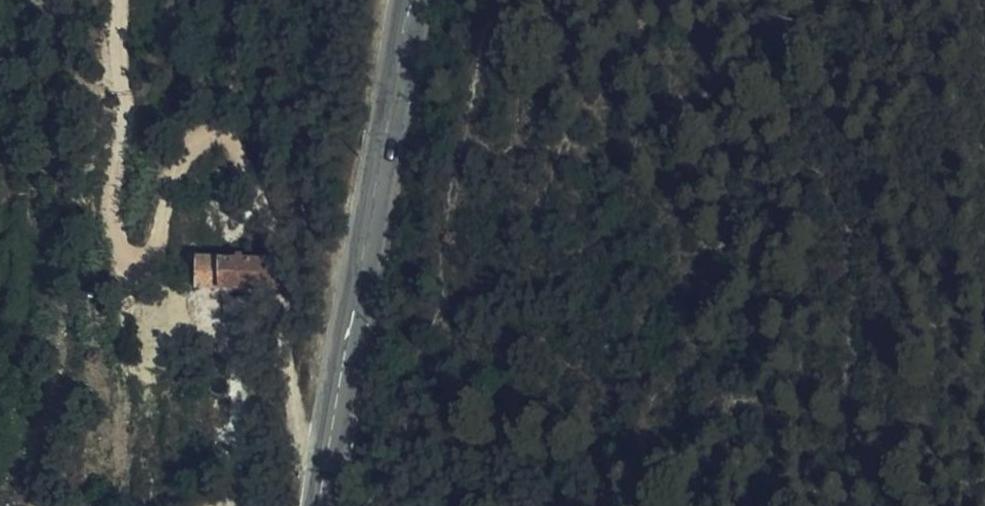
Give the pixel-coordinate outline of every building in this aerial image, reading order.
[(197,288),(218,286),(216,259),(216,253),(195,254),(197,288)] [(277,286),(276,255),(216,259),(218,286),(218,289),(277,286)]
